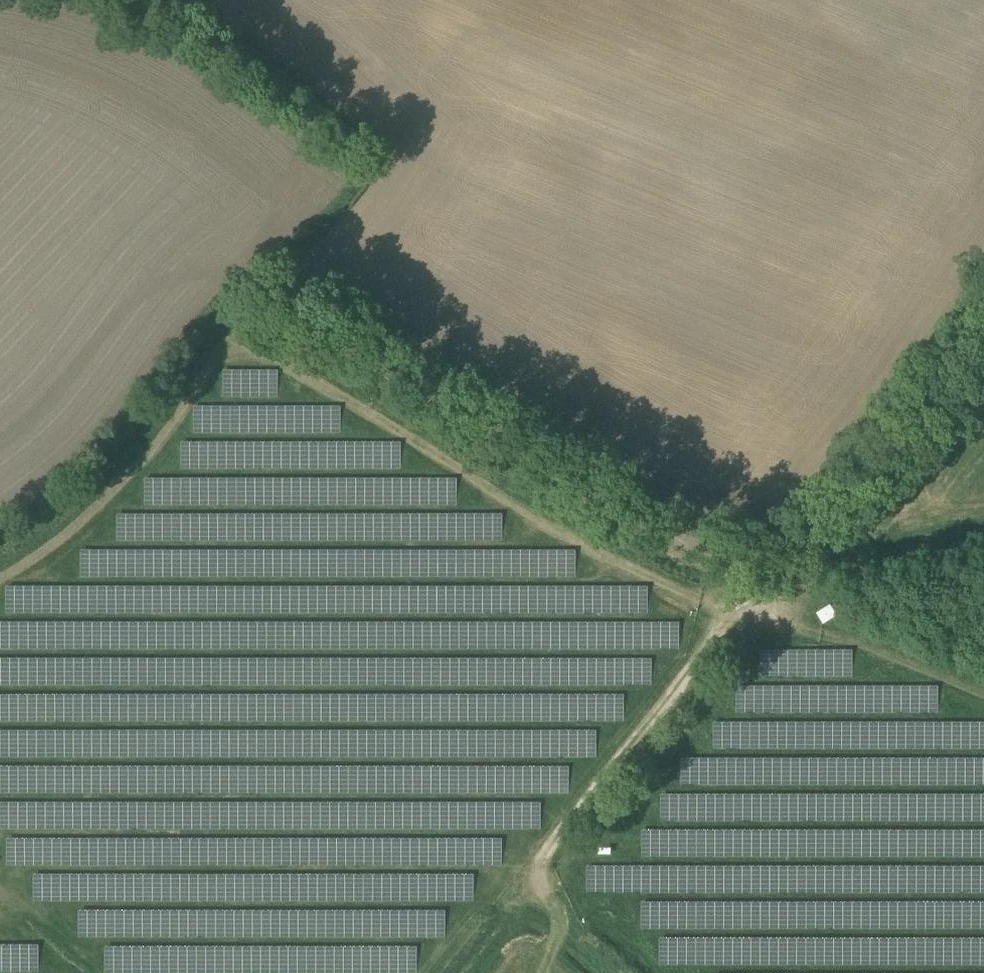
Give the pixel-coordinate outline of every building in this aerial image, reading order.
[(831,602),(811,609),(817,624),(836,617),(831,602)]
